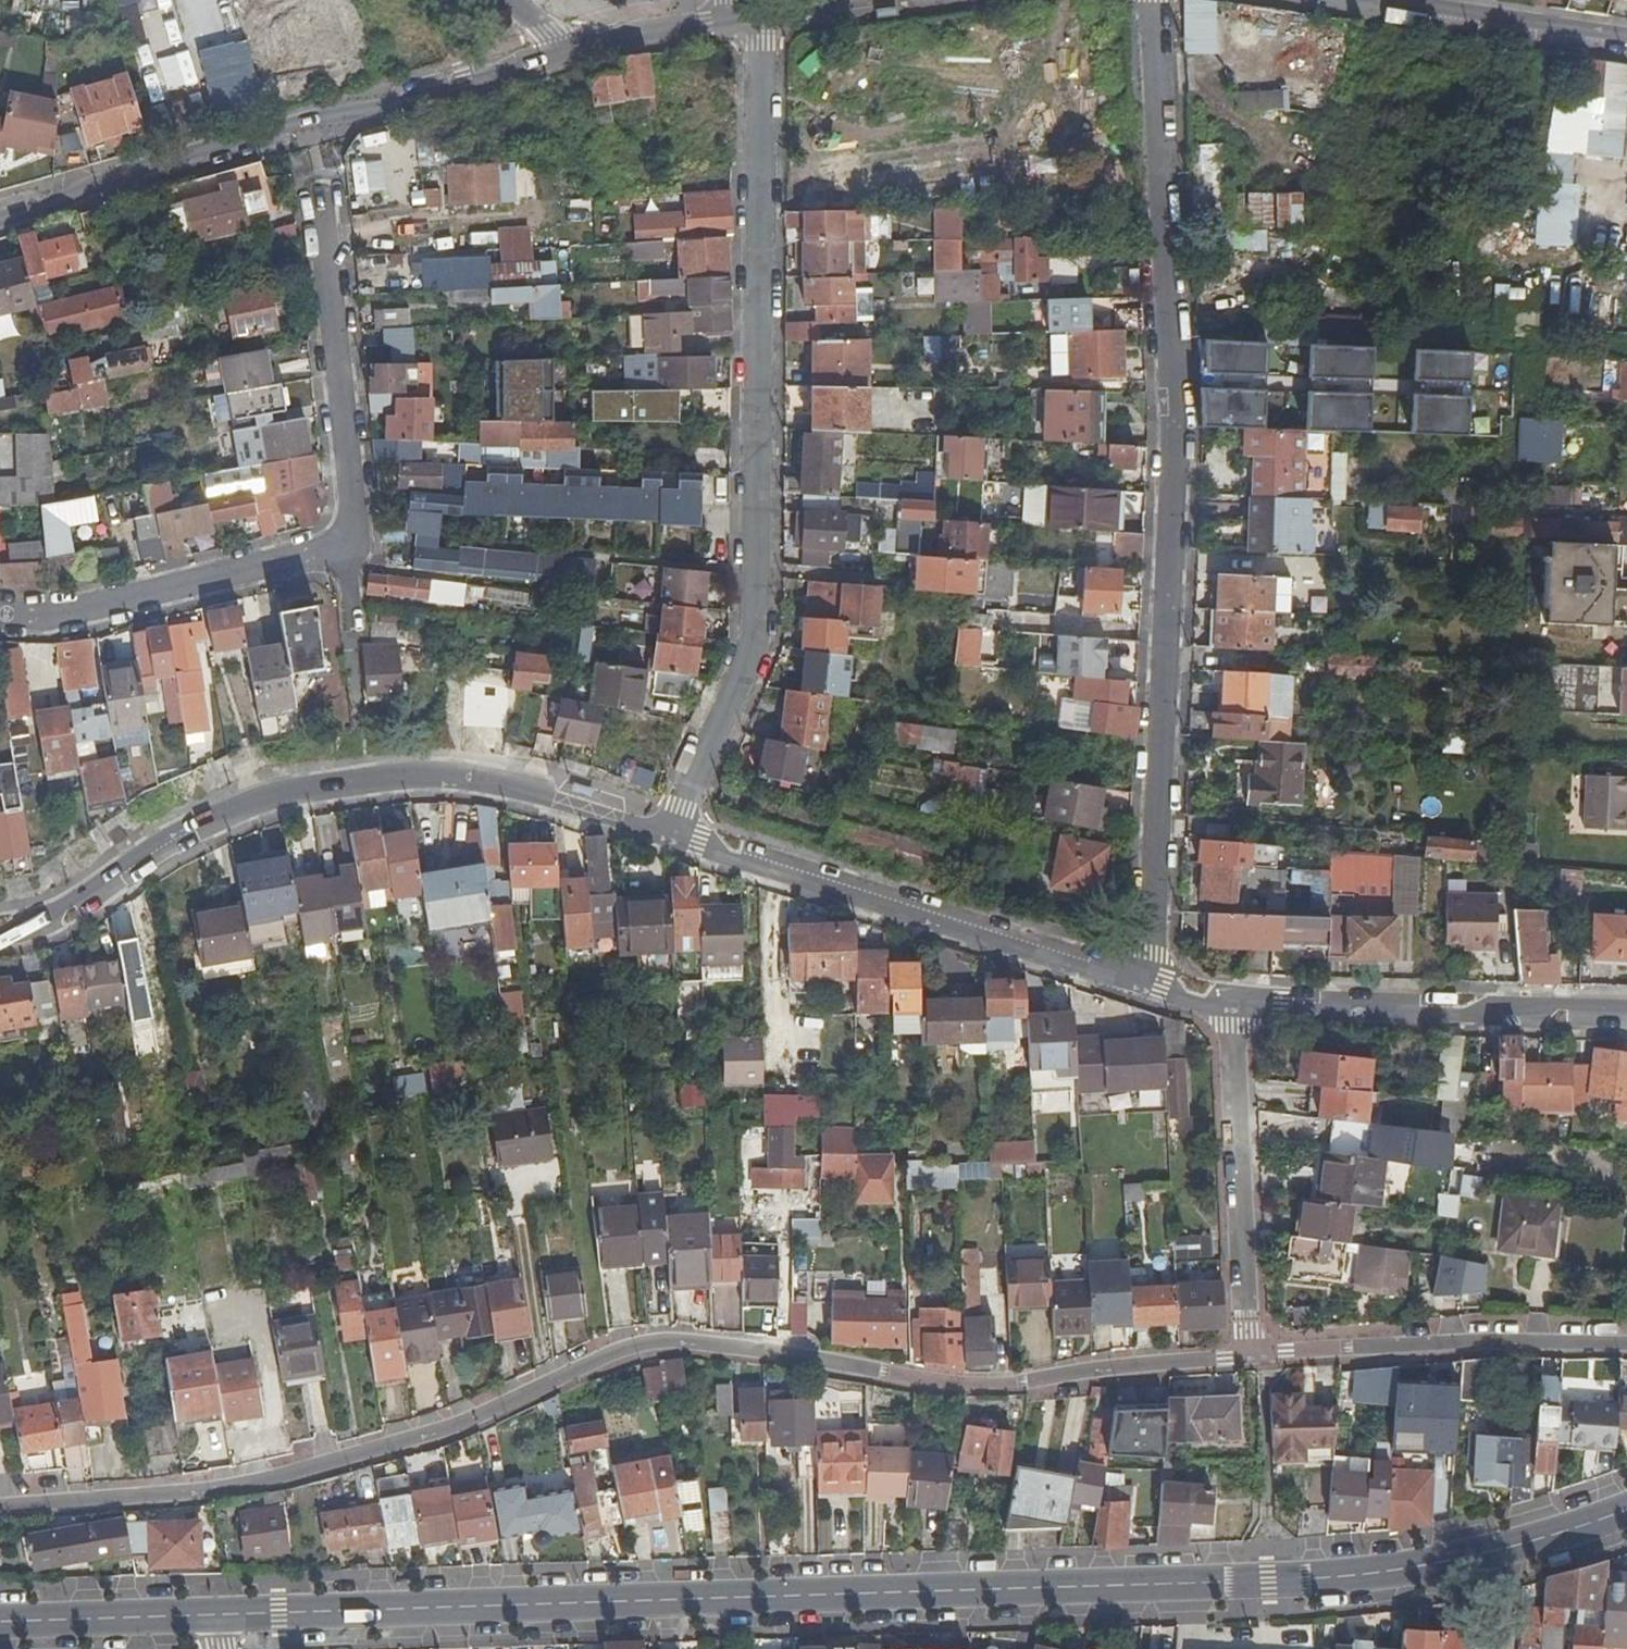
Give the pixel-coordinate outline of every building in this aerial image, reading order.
[(141,101),(190,91),(179,44),(178,44),(172,15),(146,21),(142,0),(118,0),(141,101)] [(1214,54),(1213,0),(1180,0),(1181,54),(1214,54)] [(48,61),(59,61),(59,44),(59,43),(49,41),(48,61)] [(238,51),(206,52),(209,103),(240,102),(238,51)] [(594,106),(653,96),(647,55),(618,59),(620,74),(589,80),(594,106)] [(1576,107),(1600,111),(1604,61),(1581,57),(1576,107)] [(1626,84),(1626,64),(1604,61),(1600,111),(1596,157),(1621,159),(1626,84)] [(127,76),(72,92),(88,142),(141,126),(127,76)] [(1280,90),(1233,91),(1234,109),(1281,107),(1280,90)] [(56,143),(57,102),(41,99),(39,104),(17,100),(12,123),(0,120),(0,143),(37,151),(39,140),(56,143)] [(37,151),(56,155),(56,143),(39,140),(37,151)] [(395,188),(390,162),(397,160),(393,143),(340,154),(349,197),(395,188)] [(1218,144),(1191,145),(1192,206),(1219,206),(1218,144)] [(268,184),(261,162),(247,166),(253,188),(268,184)] [(680,164),(681,195),(722,192),(720,162),(680,164)] [(449,167),(450,182),(451,207),(497,204),(495,163),(449,164),(449,167)] [(436,183),(450,182),(449,167),(435,168),(436,183)] [(223,215),(228,234),(249,229),(245,215),(267,210),(262,190),(240,196),(238,189),(183,203),(193,243),(218,237),(213,218),(223,215)] [(439,189),(423,189),(425,203),(426,208),(441,207),(439,189)] [(1297,223),(1297,192),(1232,194),(1232,224),(1297,223)] [(654,225),(655,242),(670,241),(678,240),(726,237),(731,237),(729,197),(687,199),(687,216),(679,217),(679,223),(688,223),(688,230),(672,231),(671,223),(654,225)] [(589,217),(588,200),(572,201),(573,218),(589,217)] [(937,209),(936,241),(962,240),(961,209),(937,209)] [(860,242),(860,212),(785,213),(785,242),(802,242),(860,242)] [(1020,232),(1020,238),(1042,237),(1041,213),(989,215),(989,233),(1020,232)] [(213,218),(218,237),(228,234),(223,215),(213,218)] [(36,245),(70,237),(65,218),(16,233),(23,260),(30,288),(48,283),(47,279),(45,279),(37,247),(36,247),(36,245)] [(271,247),(298,239),(296,223),(267,230),(271,247)] [(655,242),(654,225),(638,226),(638,243),(655,242)] [(109,251),(121,249),(118,231),(106,233),(109,251)] [(494,244),(494,232),(468,232),(468,244),(494,244)] [(1229,233),(1229,251),(1263,250),(1263,232),(1229,233)] [(45,279),(47,279),(79,270),(73,248),(79,247),(75,235),(70,237),(36,245),(36,247),(37,247),(45,279)] [(446,236),(426,237),(427,251),(447,250),(446,236)] [(678,240),(680,279),(729,276),(726,237),(678,240)] [(936,241),(937,271),(962,270),(962,240),(936,241)] [(1046,281),(1046,260),(1034,261),(1033,240),(966,242),(967,258),(981,258),(982,263),(1016,263),(1017,281),(1046,281)] [(670,247),(670,241),(655,242),(638,243),(622,244),(623,258),(658,256),(658,248),(670,247)] [(802,242),(801,276),(803,276),(860,274),(860,242),(802,242)] [(33,301),(30,288),(23,260),(0,265),(0,310),(33,301)] [(493,266),(495,288),(555,285),(554,263),(493,266)] [(614,278),(614,265),(581,266),(582,280),(614,278)] [(1108,288),(1140,287),(1139,268),(1107,269),(1108,288)] [(935,304),(961,303),(974,303),(981,303),(980,270),(962,270),(937,271),(934,271),(935,304)] [(863,281),(863,274),(860,274),(803,276),(804,306),(816,306),(816,321),(818,323),(852,322),(850,288),(850,281),(863,281)] [(650,280),(650,293),(689,291),(690,312),(630,316),(632,347),(646,347),(646,354),(677,352),(677,333),(703,332),(703,335),(732,333),(729,276),(680,279),(650,280)] [(650,293),(650,280),(636,281),(637,293),(650,293)] [(56,314),(48,283),(30,288),(33,301),(38,318),(46,316),(51,337),(128,319),(120,286),(97,292),(100,303),(56,314)] [(223,292),(225,297),(233,338),(277,329),(268,284),(223,292)] [(536,301),(536,306),(537,320),(561,318),(559,285),(555,285),(495,288),(443,291),(443,299),(492,296),(493,303),(528,301),(536,301)] [(861,288),(850,288),(852,322),(863,321),(861,288)] [(213,306),(225,297),(223,292),(137,312),(143,339),(191,329),(187,312),(213,306)] [(1088,331),(1088,324),(1087,299),(1046,300),(1047,332),(1066,332),(1088,331)] [(975,329),(974,303),(961,303),(961,335),(981,335),(980,329),(975,329)] [(1113,310),(1114,330),(1120,330),(1142,329),(1140,309),(1113,310)] [(375,311),(376,328),(383,328),(409,327),(408,310),(375,311)] [(1092,324),(1088,324),(1088,331),(1111,330),(1111,318),(1092,319),(1092,324)] [(814,324),(784,325),(784,342),(812,341),(819,340),(818,329),(814,324)] [(412,344),(410,327),(409,327),(383,328),(384,346),(412,344)] [(1088,331),(1066,332),(1067,377),(1121,375),(1120,330),(1114,330),(1111,330),(1088,331)] [(924,362),(939,361),(939,336),(924,337),(924,362)] [(812,341),(811,387),(865,388),(865,339),(819,340),(812,341)] [(1197,341),(1199,374),(1266,376),(1267,344),(1197,341)] [(414,346),(414,364),(416,364),(431,363),(436,363),(436,345),(414,346)] [(1309,377),(1371,379),(1372,348),(1310,346),(1309,377)] [(104,356),(104,357),(88,364),(87,357),(67,361),(72,384),(77,384),(104,378),(109,378),(149,369),(150,369),(145,347),(104,356)] [(225,384),(227,392),(273,383),(266,348),(204,359),(209,386),(225,384)] [(1415,350),(1414,382),(1470,384),(1471,353),(1436,351),(1435,351),(1415,350)] [(1528,396),(1530,356),(1514,355),(1512,395),(1528,396)] [(644,374),(644,390),(670,389),(712,389),(712,357),(676,357),(676,361),(663,361),(663,374),(644,374)] [(496,360),(497,421),(519,421),(553,420),(552,359),(496,360)] [(387,418),(387,438),(428,440),(429,421),(442,421),(443,404),(430,404),(431,363),(416,364),(416,393),(371,393),(368,393),(370,412),(397,412),(396,418),(387,418)] [(374,374),(366,374),(368,393),(371,393),(416,393),(416,364),(414,364),(373,365),(374,374)] [(1199,388),(1266,390),(1266,376),(1199,374),(1199,388)] [(1309,377),(1308,392),(1356,393),(1356,388),(1371,388),(1371,379),(1309,377)] [(108,403),(104,378),(77,384),(78,388),(44,395),(47,415),(82,409),(81,407),(108,403)] [(1414,382),(1413,395),(1469,397),(1470,384),(1414,382)] [(811,387),(810,429),(816,430),(864,433),(865,388),(811,387)] [(1266,390),(1199,388),(1201,428),(1244,429),(1265,429),(1266,390)] [(1356,393),(1308,392),(1307,431),(1327,431),(1370,433),(1371,388),(1356,388),(1356,393)] [(670,422),(670,389),(644,390),(632,390),(632,421),(632,422),(670,422)] [(632,421),(632,390),(592,390),(592,421),(632,421)] [(1103,417),(1104,391),(1047,390),(1046,415),(1089,417),(1103,417)] [(257,401),(261,425),(304,418),(301,393),(257,401)] [(1468,436),(1469,397),(1413,395),(1412,434),(1468,436)] [(1103,444),(1103,417),(1089,417),(1046,415),(1045,441),(1103,444)] [(250,427),(257,465),(264,463),(310,455),(305,418),(304,418),(261,425),(250,427)] [(1518,418),(1515,461),(1559,463),(1561,420),(1518,418)] [(545,449),(550,449),(574,449),(574,423),(519,423),(519,421),(497,421),(480,420),(479,442),(478,445),(518,445),(518,449),(545,449)] [(1326,462),(1327,431),(1307,431),(1265,429),(1244,429),(1243,456),(1252,456),(1252,470),(1350,474),(1351,463),(1326,462)] [(799,478),(783,477),(783,493),(834,496),(838,435),(802,432),(799,478)] [(39,505),(39,504),(53,502),(51,459),(45,434),(23,434),(24,477),(0,478),(0,506),(39,505)] [(947,452),(946,479),(1000,483),(1001,439),(936,436),(935,452),(947,452)] [(478,445),(479,442),(428,440),(387,438),(373,437),(376,461),(409,463),(439,464),(453,464),(465,465),(478,465),(478,445)] [(1134,468),(1136,446),(1107,444),(1106,466),(1134,468)] [(272,514),(283,512),(296,509),(301,527),(319,522),(319,521),(314,502),(325,499),(320,481),(316,482),(314,454),(310,455),(264,463),(267,491),(266,491),(272,514)] [(67,460),(53,461),(54,475),(68,473),(67,460)] [(257,465),(246,467),(184,478),(186,486),(208,482),(211,502),(251,494),(266,491),(267,491),(264,463),(257,465)] [(438,487),(439,464),(409,463),(408,486),(438,487)] [(453,464),(451,494),(463,495),(464,481),(465,465),(453,464)] [(667,524),(700,525),(702,474),(678,473),(678,489),(661,488),(662,472),(641,471),(641,488),(599,486),(600,470),(564,468),(564,485),(522,483),(522,467),(487,466),(486,482),(464,481),(463,495),(451,494),(410,490),(406,523),(405,532),(417,534),(413,567),(457,572),(460,548),(433,545),(437,514),(461,514),(462,507),(658,514),(658,518),(668,519),(667,524)] [(1252,470),(1251,498),(1330,502),(1349,503),(1350,474),(1252,470)] [(171,496),(168,481),(144,485),(149,515),(156,513),(173,510),(171,496)] [(854,484),(854,497),(903,500),(933,502),(934,486),(854,484)] [(1022,526),(1048,528),(1051,486),(1024,485),(1022,526)] [(1111,533),(1114,490),(1051,486),(1048,528),(1111,533)] [(1579,506),(1580,488),(1539,486),(1538,504),(1579,506)] [(257,512),(264,538),(278,535),(276,529),(272,514),(266,491),(251,494),(211,502),(207,502),(211,521),(257,512)] [(1247,498),(1246,553),(1328,556),(1333,550),(1334,533),(1332,531),(1329,531),(1330,502),(1251,498),(1247,498)] [(880,551),(919,555),(922,518),(932,518),(933,502),(903,500),(902,524),(882,522),(880,551)] [(211,521),(207,502),(179,508),(173,510),(156,513),(165,560),(166,561),(184,557),(179,537),(181,536),(213,530),(211,521)] [(1400,511),(1400,505),(1371,503),(1370,528),(1385,529),(1386,531),(1417,533),(1418,512),(1400,511)] [(1473,538),(1475,508),(1459,507),(1450,507),(1448,536),(1473,538)] [(843,514),(804,511),(802,547),(841,550),(843,514)] [(283,512),(272,514),(276,529),(286,527),(283,512)] [(138,533),(144,559),(156,556),(157,561),(165,560),(156,513),(149,515),(120,520),(123,536),(138,533)] [(1477,516),(1476,540),(1546,543),(1622,546),(1626,546),(1626,519),(1615,519),(1615,522),(1582,521),(1582,519),(1558,518),(1558,520),(1477,516)] [(979,559),(983,522),(932,518),(922,518),(919,555),(979,559)] [(78,529),(82,551),(89,550),(125,544),(123,536),(120,520),(78,529)] [(406,523),(382,520),(384,539),(404,541),(405,532),(406,523)] [(82,551),(78,529),(44,536),(47,558),(82,551)] [(1112,548),(1141,551),(1142,535),(1113,533),(1112,548)] [(3,545),(5,560),(32,557),(31,542),(3,545)] [(1621,578),(1622,546),(1546,543),(1544,590),(1626,594),(1625,627),(1626,627),(1626,578),(1621,578)] [(466,573),(469,548),(460,547),(460,548),(457,572),(466,573)] [(594,586),(597,561),(469,548),(466,573),(594,586)] [(92,572),(89,550),(82,551),(47,558),(50,578),(92,572)] [(919,555),(917,589),(923,590),(983,593),(983,559),(979,559),(919,555)] [(982,594),(991,595),(1008,595),(1010,561),(983,559),(983,593),(982,594)] [(5,586),(45,584),(43,561),(0,565),(0,585),(5,586)] [(703,608),(707,572),(654,566),(653,589),(664,591),(663,604),(666,604),(703,608)] [(1117,610),(1120,568),(1111,567),(1096,566),(1093,609),(1117,610)] [(462,605),(464,583),(388,574),(370,572),(367,591),(384,594),(385,593),(412,596),(412,598),(462,605)] [(1216,576),(1215,611),(1269,613),(1287,614),(1289,579),(1216,576)] [(808,580),(806,618),(839,620),(842,583),(808,580)] [(874,623),(877,586),(842,583),(839,620),(874,623)] [(1544,590),(1542,624),(1625,627),(1626,594),(1544,590)] [(991,605),(991,595),(982,594),(981,595),(981,596),(976,596),(975,604),(991,605)] [(666,604),(662,634),(700,638),(703,608),(666,604)] [(214,650),(246,645),(239,606),(208,612),(214,650)] [(317,610),(279,615),(284,645),(289,674),(325,669),(317,610)] [(1215,611),(1213,649),(1267,651),(1269,613),(1215,611)] [(380,612),(379,620),(407,623),(408,615),(380,612)] [(962,612),(960,629),(989,631),(991,614),(962,612)] [(802,639),(801,649),(827,652),(822,694),(828,695),(845,698),(847,680),(852,680),(854,655),(871,656),(874,623),(839,620),(806,618),(799,617),(797,638),(802,639)] [(202,622),(167,627),(181,720),(184,735),(209,731),(205,705),(206,705),(196,643),(206,640),(202,622)] [(171,722),(181,720),(167,627),(131,633),(136,664),(139,677),(153,675),(154,679),(164,677),(171,722)] [(629,638),(630,630),(623,629),(622,637),(629,638)] [(696,676),(700,638),(662,634),(659,634),(654,670),(656,670),(696,676)] [(1103,659),(1104,638),(1056,635),(1055,656),(1070,657),(1079,657),(1103,659)] [(70,689),(97,685),(90,639),(56,642),(59,668),(67,668),(70,689)] [(395,647),(362,641),(367,693),(400,691),(395,647)] [(258,712),(295,705),(289,674),(284,645),(247,651),(258,712)] [(792,648),(787,690),(822,694),(827,652),(801,649),(792,648)] [(29,714),(19,649),(0,652),(0,668),(8,718),(29,714)] [(533,673),(549,676),(551,658),(517,653),(512,688),(530,691),(532,681),(533,673)] [(1055,656),(1054,674),(1107,679),(1108,660),(1103,660),(1103,659),(1079,657),(1070,657),(1055,656)] [(1388,675),(1388,659),(1327,656),(1327,673),(1388,675)] [(597,662),(591,703),(598,704),(601,701),(606,701),(609,704),(609,706),(639,712),(640,710),(641,709),(646,686),(654,685),(656,670),(654,670),(597,662)] [(136,664),(100,671),(106,703),(111,732),(147,726),(146,720),(139,677),(136,664)] [(1539,685),(1626,691),(1626,668),(1540,664),(1539,685)] [(689,693),(696,676),(656,670),(654,685),(653,689),(689,693)] [(532,681),(548,683),(549,676),(533,673),(532,681)] [(1221,673),(1220,694),(1276,697),(1266,693),(1266,675),(1221,673)] [(1539,685),(1537,710),(1592,713),(1592,712),(1626,713),(1626,691),(1539,685)] [(1448,703),(1449,688),(1439,687),(1438,702),(1448,703)] [(1097,688),(1091,732),(1131,737),(1136,708),(1114,705),(1116,691),(1097,688)] [(1449,688),(1448,703),(1465,704),(1466,689),(1449,688)] [(826,712),(828,695),(822,694),(787,690),(785,689),(783,706),(826,712)] [(84,693),(66,697),(68,708),(69,710),(70,710),(97,705),(96,700),(86,702),(84,693)] [(1220,694),(1219,712),(1286,716),(1287,701),(1276,697),(1220,694)] [(544,700),(543,699),(537,733),(595,743),(602,705),(598,704),(591,703),(551,695),(550,698),(547,700),(544,700)] [(75,743),(112,738),(111,732),(106,703),(99,704),(97,705),(70,710),(75,743)] [(639,712),(609,706),(605,706),(590,769),(609,773),(613,756),(620,758),(626,733),(636,735),(642,713),(639,712)] [(783,706),(779,741),(805,746),(821,750),(826,712),(783,706)] [(46,773),(79,767),(75,743),(70,710),(69,710),(68,708),(36,713),(46,773)] [(1285,741),(1286,716),(1219,712),(1188,710),(1188,724),(1203,725),(1211,724),(1210,736),(1258,739),(1285,741)] [(213,722),(220,721),(219,712),(212,713),(213,722)] [(45,773),(46,773),(36,713),(35,714),(45,773)] [(159,717),(146,720),(147,726),(150,741),(151,750),(165,747),(159,717)] [(950,752),(952,733),(889,723),(887,740),(914,744),(914,748),(950,752)] [(1447,730),(1444,751),(1462,752),(1464,733),(1447,730)] [(11,759),(26,755),(20,735),(5,739),(11,759)] [(796,783),(805,746),(779,741),(766,738),(757,774),(796,783)] [(1299,760),(1301,741),(1299,741),(1285,741),(1258,739),(1257,757),(1298,759),(1299,760)] [(659,756),(675,758),(681,744),(662,740),(659,756)] [(139,757),(152,755),(151,750),(150,741),(136,743),(139,757)] [(881,763),(883,751),(867,749),(861,748),(859,758),(881,763)] [(90,803),(125,795),(116,756),(81,764),(90,803)] [(1297,779),(1299,760),(1298,759),(1257,757),(1256,775),(1297,779)] [(961,765),(961,764),(933,760),(930,773),(952,778),(948,797),(978,803),(984,770),(961,765)] [(641,782),(642,765),(620,763),(619,780),(641,782)] [(19,794),(15,766),(0,768),(0,771),(4,796),(19,794)] [(46,773),(45,773),(46,780),(80,774),(79,767),(46,773)] [(1296,801),(1297,779),(1256,775),(1256,781),(1245,779),(1243,796),(1254,797),(1294,800),(1296,801)] [(1590,775),(1586,828),(1626,831),(1626,777),(1590,775)] [(1050,779),(1041,819),(1099,831),(1103,808),(1097,807),(1101,789),(1050,779)] [(125,795),(90,803),(91,806),(126,798),(125,795)] [(1295,810),(1296,801),(1294,800),(1254,797),(1243,796),(1243,805),(1295,810)] [(29,853),(21,801),(12,803),(13,810),(0,812),(0,859),(15,856),(16,861),(23,860),(22,855),(29,853)] [(483,856),(496,856),(495,847),(497,847),(495,808),(490,807),(478,805),(483,856)] [(1235,839),(1236,823),(1209,820),(1208,836),(1235,839)] [(381,834),(380,828),(350,833),(360,888),(389,884),(381,834)] [(419,875),(412,829),(381,834),(389,884),(392,897),(421,892),(419,875)] [(345,861),(354,860),(348,833),(348,830),(340,832),(345,861)] [(1427,844),(1426,858),(1448,859),(1476,862),(1476,857),(1481,858),(1482,848),(1502,850),(1502,842),(1423,836),(1423,844),(1427,844)] [(615,900),(614,891),(609,891),(603,837),(594,837),(586,838),(591,895),(587,896),(590,938),(617,934),(615,900)] [(1094,897),(1105,847),(1059,837),(1048,887),(1094,897)] [(1275,862),(1277,845),(1246,842),(1246,844),(1208,840),(1207,856),(1275,862)] [(895,842),(891,856),(942,872),(946,857),(895,842)] [(558,889),(555,846),(507,845),(509,883),(529,883),(537,883),(537,888),(558,889)] [(1326,918),(1387,921),(1387,915),(1390,854),(1331,849),(1330,872),(1326,918)] [(1417,857),(1390,854),(1387,915),(1414,916),(1417,857)] [(292,878),(288,855),(234,865),(241,905),(242,909),(248,945),(284,938),(282,924),(299,921),(292,880),(292,878)] [(511,902),(510,884),(499,885),(499,883),(493,883),(491,866),(496,866),(496,856),(483,856),(484,865),(488,904),(511,902)] [(1278,914),(1281,868),(1245,865),(1244,868),(1211,864),(1208,903),(1231,905),(1233,882),(1266,885),(1264,907),(1278,914)] [(488,904),(484,865),(419,875),(421,892),(427,929),(489,919),(488,904)] [(326,890),(330,930),(365,924),(355,867),(342,869),(345,887),(326,890)] [(1301,909),(1300,916),(1326,918),(1330,872),(1291,869),(1290,886),(1310,888),(1309,910),(1301,909)] [(1562,869),(1558,911),(1583,913),(1587,871),(1562,869)] [(330,930),(321,878),(292,880),(299,921),(304,943),(331,938),(330,930)] [(698,897),(692,897),(692,878),(670,878),(671,897),(673,948),(677,1020),(702,1020),(700,966),(698,906),(698,897)] [(587,896),(585,880),(559,882),(560,889),(562,920),(564,947),(591,945),(590,938),(587,896)] [(511,903),(529,904),(529,888),(529,883),(509,883),(510,884),(511,902),(511,903)] [(529,888),(529,904),(529,919),(562,920),(560,889),(558,889),(537,888),(529,888)] [(1498,900),(1446,895),(1445,904),(1442,944),(1474,946),(1474,952),(1494,954),(1498,900)] [(647,949),(673,948),(671,897),(643,899),(647,949)] [(647,949),(643,899),(615,900),(617,934),(618,951),(647,949)] [(495,958),(517,956),(511,903),(511,902),(488,904),(489,919),(495,958)] [(241,905),(216,909),(217,914),(242,909),(241,905)] [(716,909),(716,905),(698,906),(700,966),(728,965),(727,909),(716,909)] [(217,914),(216,909),(199,912),(208,963),(250,955),(248,945),(242,909),(217,914)] [(742,964),(740,909),(727,909),(728,965),(742,964)] [(1206,940),(1270,944),(1272,915),(1201,911),(1200,938),(1206,940)] [(189,914),(197,965),(208,963),(199,912),(189,914)] [(1539,914),(1513,913),(1515,927),(1518,962),(1544,961),(1539,914)] [(1583,913),(1580,948),(1583,948),(1583,955),(1591,956),(1591,959),(1626,961),(1626,916),(1583,913)] [(1270,944),(1324,947),(1326,918),(1300,916),(1272,915),(1270,944)] [(1390,959),(1391,921),(1387,921),(1326,918),(1324,947),(1324,956),(1390,959)] [(789,977),(822,977),(855,977),(855,945),(855,925),(816,925),(816,928),(789,928),(789,962),(789,977)] [(565,957),(591,955),(591,945),(564,947),(565,957)] [(873,951),(873,945),(855,945),(855,977),(855,1006),(887,1006),(887,992),(886,963),(886,951),(873,951)] [(969,961),(971,956),(959,952),(957,957),(969,961)] [(253,970),(250,955),(208,963),(211,978),(253,970)] [(919,1000),(918,958),(899,958),(899,963),(886,963),(887,992),(892,992),(892,1012),(919,1011),(919,1000)] [(86,1001),(87,1008),(126,1002),(119,961),(80,967),(86,1001)] [(789,977),(789,962),(780,963),(781,978),(789,978),(789,977)] [(208,963),(197,965),(200,980),(211,978),(208,963)] [(496,984),(512,981),(509,964),(492,967),(496,984)] [(86,1001),(80,967),(52,971),(58,1006),(64,1005),(86,1001)] [(8,977),(0,979),(2,987),(10,986),(8,977)] [(822,982),(822,977),(789,977),(789,978),(790,992),(815,992),(822,982)] [(0,979),(0,1028),(35,1023),(34,1018),(28,983),(10,986),(2,987),(0,979)] [(47,979),(28,983),(34,1018),(35,1023),(37,1036),(56,1033),(47,979)] [(1010,1004),(1024,1004),(1023,980),(983,980),(983,1000),(984,1039),(985,1048),(1012,1047),(1011,1034),(1010,1004)] [(525,1027),(521,994),(500,996),(504,1030),(525,1027)] [(919,1034),(919,1040),(984,1039),(983,1000),(919,1000),(919,1011),(919,1034)] [(86,1001),(64,1005),(66,1020),(88,1016),(87,1008),(86,1001)] [(763,1076),(792,1075),(790,1039),(790,1009),(762,1009),(762,1039),(763,1076)] [(919,1011),(892,1012),(892,1034),(919,1034),(919,1011)] [(1073,1038),(1071,1013),(1056,1014),(1057,1016),(1025,1017),(1029,1069),(1055,1068),(1055,1075),(1075,1074),(1073,1038)] [(1162,1038),(1163,1059),(1165,1059),(1168,1116),(1185,1115),(1182,1047),(1178,1047),(1177,1021),(1161,1016),(1162,1038)] [(1459,1056),(1462,1035),(1442,1035),(1440,1055),(1459,1056)] [(1076,1092),(1098,1091),(1095,1036),(1073,1038),(1075,1074),(1076,1092)] [(1104,1041),(1104,1036),(1095,1036),(1098,1091),(1135,1089),(1132,1039),(1104,1041)] [(1497,1077),(1506,1078),(1519,1078),(1519,1063),(1520,1037),(1496,1036),(1497,1077)] [(1162,1038),(1140,1038),(1132,1039),(1135,1089),(1165,1087),(1163,1059),(1162,1038)] [(762,1039),(730,1040),(732,1083),(763,1083),(763,1076),(762,1039)] [(732,1083),(730,1040),(723,1040),(724,1083),(732,1083)] [(1592,1064),(1588,1095),(1622,1099),(1622,1104),(1622,1106),(1626,1106),(1626,1054),(1594,1050),(1592,1064)] [(494,1062),(493,1053),(481,1056),(482,1064),(494,1062)] [(1301,1054),(1298,1084),(1322,1086),(1367,1091),(1370,1061),(1301,1054)] [(1459,1056),(1440,1055),(1434,1098),(1446,1100),(1463,1102),(1473,1103),(1475,1072),(1458,1071),(1459,1056)] [(450,1079),(469,1076),(466,1059),(447,1062),(450,1079)] [(450,1079),(447,1062),(427,1065),(431,1090),(452,1087),(450,1079)] [(1519,1108),(1570,1109),(1570,1105),(1570,1064),(1519,1063),(1519,1078),(1519,1108)] [(1570,1064),(1570,1105),(1587,1106),(1588,1095),(1592,1064),(1570,1064)] [(1489,1073),(1475,1072),(1473,1103),(1490,1105),(1492,1087),(1489,1087),(1489,1073)] [(184,1075),(187,1097),(197,1095),(204,1084),(198,1074),(197,1073),(184,1075)] [(391,1077),(394,1096),(425,1091),(422,1073),(391,1077)] [(85,1079),(87,1088),(99,1086),(98,1076),(85,1079)] [(1519,1078),(1506,1078),(1506,1084),(1502,1084),(1501,1107),(1519,1108),(1519,1078)] [(1318,1118),(1364,1123),(1367,1091),(1322,1086),(1318,1118)] [(1033,1114),(1066,1111),(1064,1092),(1031,1095),(1033,1114)] [(121,1093),(105,1095),(113,1145),(130,1143),(121,1093)] [(629,1109),(649,1108),(648,1095),(628,1097),(629,1109)] [(781,1102),(781,1096),(763,1096),(764,1126),(771,1126),(793,1125),(793,1115),(792,1102),(781,1102)] [(802,1115),(817,1115),(817,1096),(792,1096),(792,1102),(793,1115),(802,1115)] [(1444,1132),(1460,1134),(1463,1102),(1446,1100),(1441,1132),(1444,1132)] [(1622,1104),(1616,1104),(1614,1121),(1626,1123),(1626,1106),(1622,1106),(1622,1104)] [(545,1107),(535,1108),(542,1158),(552,1157),(545,1107)] [(542,1158),(535,1108),(516,1110),(524,1160),(542,1158)] [(516,1110),(493,1113),(499,1163),(524,1160),(516,1110)] [(801,1125),(802,1115),(793,1115),(793,1125),(801,1125)] [(774,1131),(793,1131),(793,1125),(771,1126),(770,1163),(760,1163),(759,1167),(754,1167),(754,1168),(773,1169),(774,1131)] [(1377,1158),(1386,1160),(1438,1166),(1439,1132),(1381,1125),(1377,1158)] [(821,1126),(820,1177),(856,1178),(856,1156),(856,1143),(856,1127),(821,1126)] [(773,1169),(754,1168),(754,1185),(798,1186),(799,1159),(803,1159),(803,1155),(794,1155),(793,1131),(774,1131),(773,1169)] [(1438,1166),(1448,1168),(1449,1156),(1443,1153),(1444,1132),(1441,1132),(1439,1132),(1438,1166)] [(285,1144),(287,1156),(309,1152),(307,1140),(285,1144)] [(341,1169),(349,1168),(345,1141),(337,1142),(341,1169)] [(1034,1143),(987,1145),(987,1162),(987,1165),(1000,1164),(1024,1163),(1035,1162),(1034,1143)] [(287,1156),(285,1144),(284,1144),(242,1152),(244,1162),(247,1178),(289,1170),(287,1156)] [(1316,1199),(1355,1204),(1380,1207),(1386,1160),(1377,1158),(1322,1151),(1316,1199)] [(889,1156),(856,1156),(856,1178),(856,1197),(856,1201),(893,1201),(893,1160),(889,1160),(889,1156)] [(905,1160),(905,1186),(957,1185),(957,1178),(957,1164),(921,1165),(921,1159),(905,1160)] [(309,1160),(293,1164),(299,1201),(316,1198),(309,1160)] [(223,1182),(247,1178),(244,1162),(220,1165),(223,1182)] [(987,1177),(987,1162),(958,1163),(957,1164),(957,1178),(987,1177)] [(1035,1162),(1024,1163),(1024,1177),(1038,1176),(1037,1162),(1035,1162)] [(1000,1164),(987,1165),(988,1181),(1001,1181),(1000,1164)] [(215,1166),(217,1183),(223,1182),(220,1165),(215,1166)] [(185,1189),(217,1183),(215,1166),(200,1168),(182,1172),(185,1189)] [(352,1183),(349,1168),(341,1169),(343,1184),(352,1183)] [(1459,1169),(1452,1168),(1450,1192),(1446,1192),(1445,1216),(1454,1217),(1457,1196),(1459,1175),(1459,1169)] [(1475,1198),(1478,1178),(1459,1175),(1457,1196),(1475,1198)] [(1142,1183),(1122,1185),(1124,1200),(1143,1199),(1142,1183)] [(1549,1254),(1556,1201),(1505,1194),(1498,1248),(1549,1254)] [(1297,1238),(1349,1244),(1355,1204),(1316,1199),(1302,1197),(1297,1238)] [(664,1260),(666,1260),(663,1218),(662,1198),(637,1199),(638,1207),(642,1256),(642,1262),(644,1262),(644,1256),(664,1255),(664,1260)] [(792,1202),(791,1218),(819,1218),(820,1202),(792,1202)] [(306,1204),(296,1206),(306,1263),(322,1260),(315,1220),(309,1221),(306,1204)] [(642,1256),(638,1207),(595,1211),(600,1260),(642,1256)] [(129,1233),(142,1231),(139,1212),(125,1215),(129,1233)] [(710,1237),(709,1216),(663,1218),(666,1260),(668,1282),(711,1280),(711,1279),(710,1237)] [(819,1234),(819,1218),(791,1218),(791,1234),(819,1234)] [(740,1242),(740,1235),(710,1237),(711,1279),(741,1278),(740,1257),(740,1242)] [(1211,1235),(1171,1237),(1171,1239),(1172,1256),(1211,1255),(1211,1235)] [(1349,1244),(1297,1238),(1290,1237),(1286,1264),(1294,1264),(1291,1280),(1343,1287),(1349,1244)] [(1400,1297),(1405,1251),(1359,1245),(1353,1292),(1400,1297)] [(968,1288),(975,1288),(974,1250),(960,1250),(961,1283),(968,1283),(968,1288)] [(350,1253),(332,1256),(335,1268),(352,1265),(350,1253)] [(1482,1284),(1484,1266),(1466,1262),(1440,1256),(1436,1255),(1430,1298),(1481,1293),(1482,1284)] [(741,1278),(741,1299),(777,1298),(778,1256),(740,1257),(741,1278)] [(1049,1283),(1048,1259),(1004,1262),(1006,1303),(1050,1301),(1049,1283)] [(1127,1270),(1126,1260),(1108,1262),(1112,1321),(1129,1320),(1128,1289),(1127,1270)] [(1108,1262),(1086,1263),(1087,1282),(1089,1323),(1112,1321),(1108,1262)] [(1176,1321),(1174,1286),(1144,1288),(1143,1275),(1139,1269),(1127,1270),(1128,1289),(1129,1320),(1130,1331),(1143,1330),(1142,1323),(1176,1321)] [(584,1315),(586,1315),(580,1270),(557,1273),(563,1318),(568,1317),(567,1311),(583,1310),(584,1315)] [(788,1303),(806,1304),(806,1293),(807,1270),(789,1270),(788,1303)] [(563,1318),(557,1273),(541,1275),(547,1320),(563,1318)] [(61,1297),(77,1294),(74,1278),(59,1281),(61,1297)] [(362,1312),(357,1280),(336,1284),(345,1338),(366,1334),(362,1312)] [(493,1337),(529,1331),(521,1280),(485,1286),(492,1330),(493,1337)] [(668,1290),(712,1288),(711,1280),(668,1282),(668,1290)] [(813,1280),(813,1304),(831,1304),(831,1294),(835,1281),(813,1280)] [(1067,1332),(1089,1332),(1089,1323),(1087,1282),(1065,1283),(1067,1332)] [(1176,1321),(1176,1328),(1223,1325),(1222,1304),(1221,1282),(1174,1284),(1174,1286),(1176,1321)] [(976,1318),(975,1288),(968,1288),(968,1283),(961,1283),(962,1304),(962,1310),(962,1320),(964,1363),(994,1362),(992,1317),(976,1318)] [(1067,1332),(1065,1283),(1049,1283),(1050,1301),(1051,1333),(1067,1332)] [(468,1334),(492,1330),(485,1286),(429,1295),(438,1358),(440,1357),(436,1336),(467,1332),(468,1334)] [(120,1340),(160,1333),(152,1290),(113,1296),(120,1340)] [(862,1350),(862,1346),(903,1348),(903,1292),(891,1292),(891,1300),(862,1300),(862,1294),(857,1294),(857,1349),(862,1350)] [(77,1294),(61,1297),(68,1338),(73,1362),(85,1439),(87,1448),(102,1445),(99,1424),(110,1423),(109,1418),(128,1416),(118,1360),(95,1364),(97,1371),(84,1372),(82,1362),(89,1361),(77,1294)] [(831,1346),(857,1349),(857,1294),(831,1294),(831,1304),(831,1346)] [(420,1360),(438,1358),(429,1295),(393,1301),(394,1307),(403,1363),(405,1363),(404,1359),(420,1356),(420,1360)] [(806,1333),(806,1304),(788,1303),(788,1333),(806,1333)] [(922,1367),(924,1367),(944,1370),(963,1372),(964,1363),(962,1320),(962,1310),(962,1304),(921,1305),(921,1321),(912,1322),(912,1359),(921,1359),(922,1367)] [(366,1334),(373,1378),(405,1373),(403,1363),(394,1307),(362,1312),(366,1334)] [(325,1374),(315,1315),(273,1322),(283,1381),(325,1374)] [(59,1339),(64,1364),(73,1362),(68,1338),(59,1339)] [(212,1351),(164,1360),(172,1406),(174,1419),(201,1414),(202,1423),(223,1419),(214,1367),(212,1351)] [(669,1396),(686,1394),(681,1358),(681,1356),(663,1358),(669,1396)] [(1459,1360),(1458,1382),(1457,1388),(1457,1396),(1489,1398),(1492,1357),(1459,1360)] [(223,1419),(263,1413),(254,1360),(214,1367),(223,1419)] [(254,1360),(263,1413),(264,1413),(255,1360),(254,1360)] [(73,1362),(64,1364),(63,1364),(67,1385),(53,1387),(55,1403),(62,1444),(66,1470),(83,1467),(78,1440),(85,1439),(73,1362)] [(4,1364),(0,1365),(0,1423),(13,1420),(12,1411),(4,1364)] [(648,1400),(664,1398),(659,1365),(644,1368),(648,1400)] [(1355,1399),(1372,1401),(1372,1394),(1374,1371),(1357,1370),(1355,1399)] [(1394,1380),(1395,1372),(1374,1371),(1372,1394),(1394,1395),(1394,1385),(1394,1380)] [(1539,1377),(1536,1422),(1557,1424),(1559,1402),(1561,1379),(1539,1377)] [(1394,1380),(1394,1385),(1457,1388),(1458,1382),(1394,1380)] [(1457,1388),(1394,1385),(1394,1395),(1391,1442),(1391,1444),(1454,1446),(1457,1396),(1457,1388)] [(730,1414),(730,1387),(716,1387),(716,1414),(730,1414)] [(797,1479),(816,1479),(814,1434),(813,1400),(798,1401),(798,1391),(770,1393),(771,1445),(796,1444),(797,1479)] [(765,1440),(764,1392),(739,1392),(741,1440),(765,1440)] [(1302,1445),(1334,1444),(1337,1405),(1314,1406),(1314,1409),(1303,1409),(1303,1392),(1270,1393),(1271,1428),(1271,1460),(1302,1458),(1302,1445)] [(1618,1395),(1617,1405),(1616,1427),(1626,1427),(1626,1395),(1618,1395)] [(1236,1396),(1167,1399),(1166,1408),(1164,1440),(1238,1437),(1236,1396)] [(1557,1424),(1556,1437),(1569,1438),(1569,1441),(1615,1444),(1616,1427),(1617,1405),(1559,1402),(1557,1424)] [(55,1403),(12,1411),(13,1420),(19,1452),(62,1444),(55,1403)] [(1145,1407),(1114,1406),(1111,1422),(1106,1454),(1163,1456),(1164,1440),(1166,1408),(1153,1407),(1153,1404),(1145,1403),(1145,1407)] [(147,1457),(180,1454),(175,1425),(174,1419),(172,1406),(139,1412),(147,1457)] [(977,1428),(996,1431),(997,1420),(979,1417),(977,1428)] [(1069,1506),(1078,1507),(1079,1500),(1098,1503),(1101,1487),(1106,1454),(1111,1422),(1091,1420),(1089,1465),(1076,1463),(1074,1476),(1069,1506)] [(570,1451),(610,1445),(605,1421),(566,1428),(570,1451)] [(1536,1422),(1535,1438),(1533,1464),(1533,1466),(1553,1467),(1556,1437),(1557,1424),(1536,1422)] [(967,1426),(959,1469),(1006,1473),(1011,1433),(996,1431),(977,1428),(967,1426)] [(816,1479),(817,1490),(865,1489),(866,1444),(866,1432),(814,1434),(816,1479)] [(1474,1434),(1474,1445),(1493,1446),(1494,1436),(1474,1434)] [(1493,1446),(1474,1445),(1471,1482),(1510,1485),(1509,1505),(1530,1499),(1533,1466),(1533,1464),(1519,1463),(1520,1438),(1494,1436),(1493,1446)] [(1535,1438),(1520,1438),(1519,1463),(1533,1464),(1535,1438)] [(1391,1444),(1391,1442),(1375,1442),(1373,1482),(1367,1481),(1364,1513),(1386,1515),(1388,1484),(1389,1484),(1390,1470),(1391,1450),(1391,1444)] [(910,1445),(866,1444),(865,1489),(864,1501),(883,1500),(884,1495),(906,1495),(909,1459),(910,1445)] [(1391,1444),(1391,1450),(1453,1452),(1454,1446),(1391,1444)] [(660,1519),(681,1515),(681,1514),(672,1456),(651,1460),(660,1519)] [(1347,1513),(1364,1515),(1364,1513),(1367,1481),(1368,1460),(1333,1458),(1329,1503),(1328,1521),(1348,1521),(1346,1517),(1347,1513)] [(906,1495),(905,1509),(945,1514),(953,1464),(909,1459),(906,1495)] [(613,1466),(622,1517),(658,1511),(659,1519),(660,1519),(651,1460),(613,1466)] [(582,1533),(583,1537),(602,1533),(589,1464),(570,1468),(575,1490),(582,1533)] [(1074,1476),(1015,1465),(1005,1526),(1027,1525),(1027,1527),(1065,1526),(1069,1506),(1074,1476)] [(360,1505),(379,1502),(375,1480),(373,1470),(353,1475),(360,1505)] [(1389,1484),(1387,1530),(1430,1522),(1432,1472),(1390,1470),(1389,1484)] [(387,1543),(387,1547),(419,1541),(411,1494),(407,1474),(375,1480),(379,1502),(380,1505),(387,1543)] [(451,1499),(447,1478),(428,1480),(429,1491),(411,1494),(419,1541),(457,1535),(451,1499)] [(690,1500),(691,1507),(695,1507),(696,1511),(692,1512),(681,1514),(681,1515),(684,1535),(703,1532),(696,1479),(681,1480),(684,1501),(690,1500)] [(1211,1486),(1161,1482),(1156,1543),(1202,1543),(1240,1541),(1250,1525),(1251,1510),(1210,1507),(1211,1486)] [(582,1533),(575,1490),(528,1498),(525,1485),(488,1493),(497,1539),(532,1532),(534,1543),(535,1545),(539,1548),(544,1548),(548,1545),(549,1543),(550,1539),(582,1533)] [(1098,1503),(1097,1510),(1092,1547),(1149,1544),(1149,1532),(1128,1532),(1132,1486),(1101,1487),(1098,1503)] [(721,1490),(708,1491),(712,1545),(726,1544),(721,1490)] [(457,1535),(459,1545),(497,1539),(488,1493),(451,1499),(457,1535)] [(1079,1500),(1078,1507),(1097,1510),(1098,1503),(1079,1500)] [(1327,1535),(1328,1521),(1329,1503),(1299,1506),(1297,1537),(1313,1536),(1327,1535)] [(387,1543),(380,1505),(323,1514),(329,1548),(362,1543),(362,1547),(387,1543)] [(288,1550),(281,1507),(262,1510),(262,1513),(257,1514),(258,1519),(243,1520),(246,1555),(268,1553),(288,1550)] [(106,1555),(130,1551),(125,1526),(124,1520),(101,1524),(106,1555)] [(130,1551),(131,1555),(150,1554),(150,1567),(201,1565),(199,1521),(151,1523),(125,1526),(130,1551)] [(106,1555),(101,1524),(85,1527),(91,1558),(106,1555)] [(58,1564),(91,1558),(85,1527),(26,1538),(31,1563),(57,1558),(58,1564)] [(787,1528),(769,1528),(770,1557),(788,1557),(787,1528)] [(1605,1583),(1606,1561),(1572,1571),(1544,1580),(1542,1609),(1540,1648),(1560,1648),(1562,1606),(1567,1606),(1566,1607),(1575,1607),(1572,1648),(1600,1648),(1601,1640),(1605,1583)] [(1605,1583),(1601,1640),(1626,1641),(1626,1584),(1605,1583)] [(1575,1607),(1566,1607),(1567,1606),(1562,1606),(1560,1648),(1572,1648),(1575,1607)] [(1542,1609),(1522,1608),(1520,1648),(1540,1648),(1542,1609)] [(1402,1630),(1401,1646),(1401,1648),(1440,1648),(1440,1632),(1402,1630)] [(1462,1634),(1440,1632),(1440,1648),(1460,1648),(1462,1634)] [(1336,1642),(1335,1648),(1401,1648),(1401,1646),(1372,1644),(1368,1639),(1358,1639),(1353,1644),(1336,1642)]
